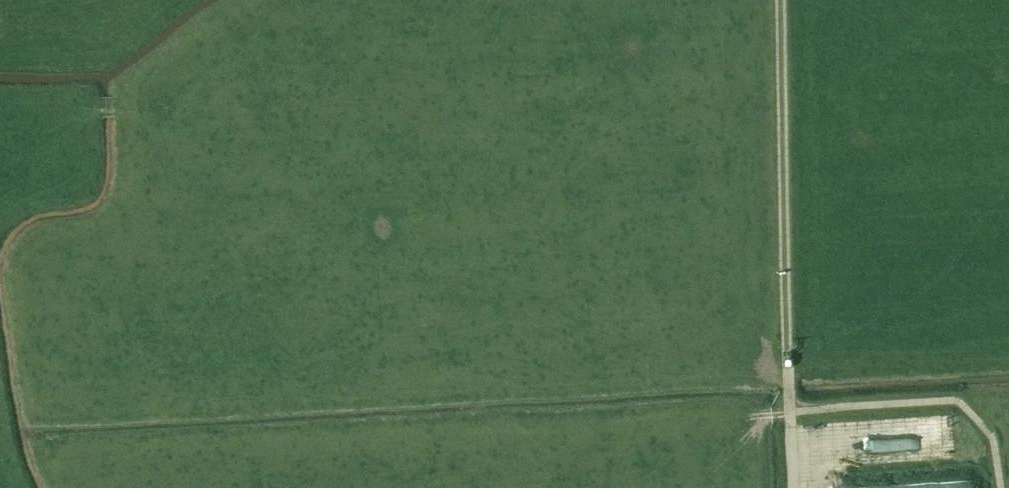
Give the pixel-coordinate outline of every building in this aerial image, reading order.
[(965,479),(839,486),(839,487),(966,487),(965,479)]
